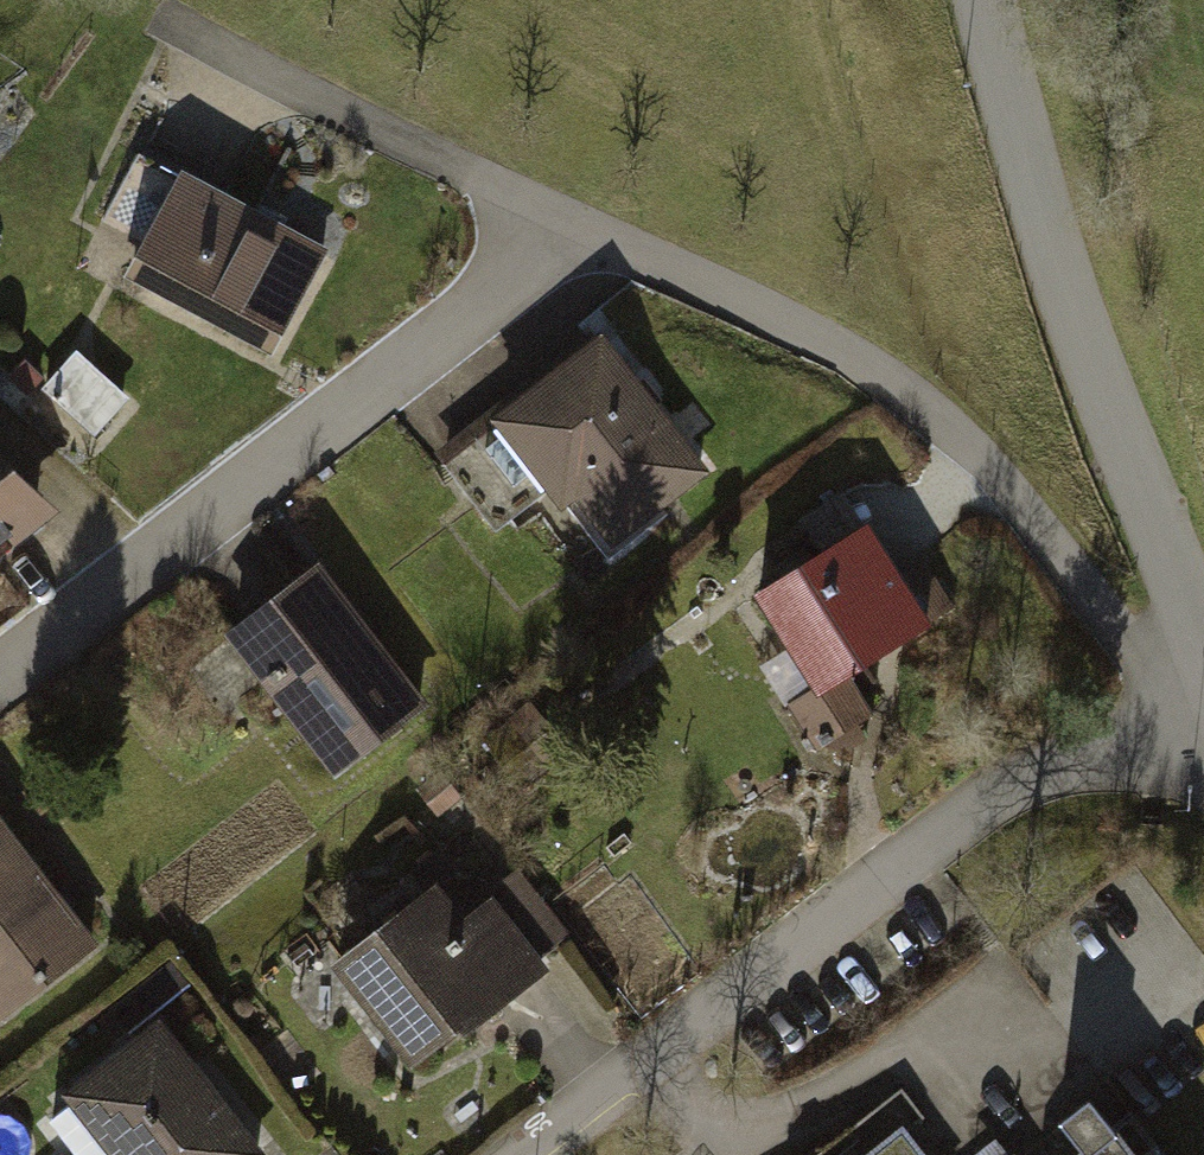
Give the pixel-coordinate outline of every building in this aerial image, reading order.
[(280,360),(331,249),(177,177),(125,288),(280,360)] [(708,477),(603,333),(487,417),(560,516),(578,503),(610,548),(708,477)] [(0,463),(0,570),(53,529),(0,463)] [(863,530),(752,598),(812,695),(924,626),(863,530)] [(426,713),(318,565),(213,641),(321,789),(426,713)] [(0,825),(0,1022),(95,949),(0,825)] [(440,886),(329,964),(408,1076),(550,977),(496,900),(465,922),(440,886)] [(62,1096),(106,1154),(263,1154),(164,1021),(62,1096)] [(1083,1101),(1009,1154),(1128,1154),(1083,1101)] [(903,1124),(862,1154),(927,1154),(903,1124)]
